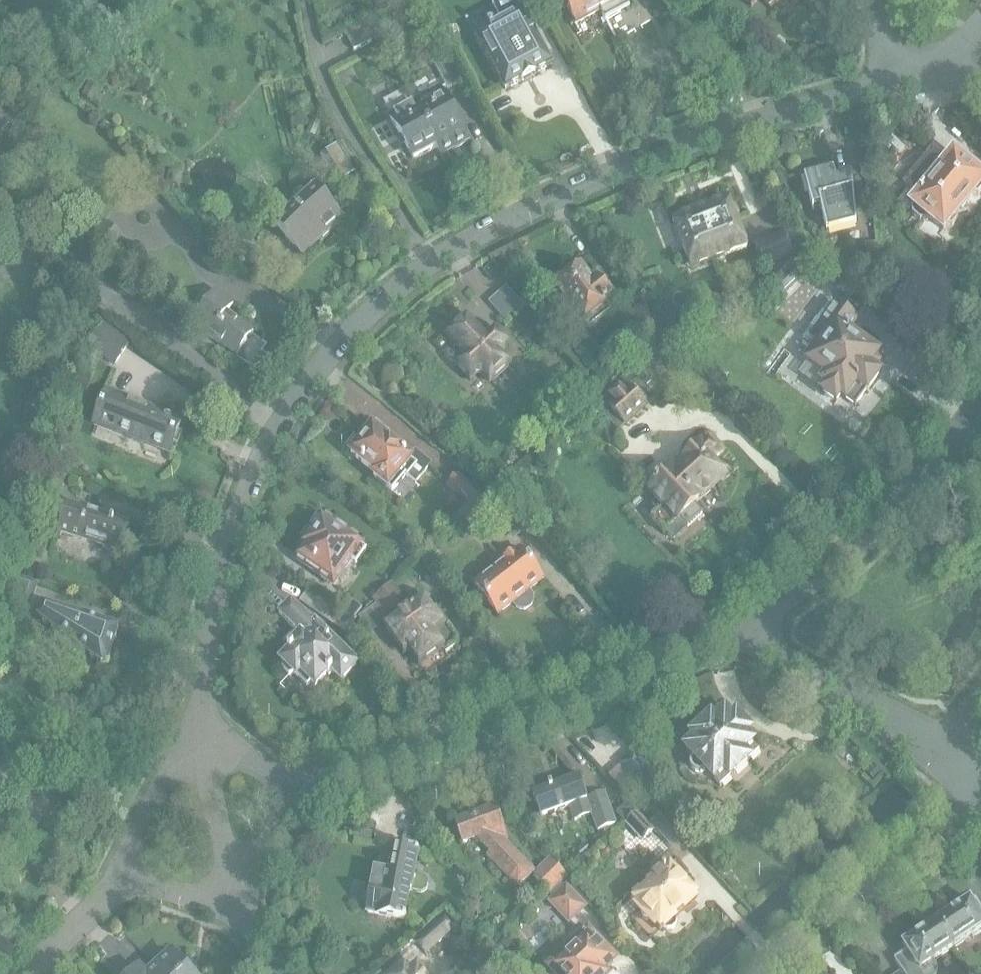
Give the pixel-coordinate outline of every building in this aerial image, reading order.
[(552,67),(517,0),(502,0),(493,5),(504,24),(478,38),(505,91),(552,67)] [(599,11),(593,0),(561,0),(575,25),(599,11)] [(599,11),(605,21),(629,7),(625,0),(593,0),(599,11)] [(752,9),(762,0),(744,0),(752,9)] [(771,10),(782,0),(762,0),(771,10)] [(345,33),(354,51),(378,38),(369,20),(345,33)] [(448,89),(465,80),(449,50),(432,59),(448,89)] [(443,156),(468,143),(440,91),(415,105),(443,156)] [(443,156),(415,105),(408,92),(384,105),(391,118),(414,160),(437,147),(443,157),(443,156)] [(295,101),(298,111),(312,106),(308,96),(295,101)] [(9,122),(0,111),(0,130),(3,134),(14,126),(9,122)] [(307,133),(315,137),(320,123),(313,119),(307,133)] [(339,184),(359,172),(342,144),(322,157),(339,184)] [(943,232),(946,229),(952,229),(957,222),(956,217),(972,198),(979,197),(980,194),(980,179),(970,171),(970,166),(965,162),(960,162),(954,157),(945,168),(937,162),(931,162),(913,185),(914,190),(917,193),(908,204),(912,207),(910,208),(912,217),(918,222),(912,230),(936,250),(947,236),(943,232)] [(826,231),(856,223),(851,174),(835,178),(833,170),(804,177),(813,210),(821,208),(826,231)] [(304,257),(342,222),(312,190),(274,225),(304,257)] [(734,207),(730,205),(728,200),(672,222),(675,228),(673,232),(677,244),(681,245),(687,259),(708,251),(710,256),(712,255),(714,261),(747,249),(735,219),(737,215),(734,207)] [(763,268),(793,257),(784,234),(754,246),(763,268)] [(774,303),(804,274),(791,260),(761,289),(774,303)] [(605,301),(612,296),(599,279),(592,284),(579,267),(567,276),(566,274),(563,274),(555,280),(554,283),(556,285),(553,287),(581,324),(583,322),(589,330),(602,320),(596,312),(607,304),(605,301)] [(193,325),(237,357),(254,334),(227,315),(233,306),(215,293),(193,325)] [(886,361),(878,356),(879,354),(846,331),(855,319),(836,305),(819,328),(827,334),(819,346),(817,344),(806,359),(826,374),(820,382),(825,385),(820,392),(834,402),(839,395),(852,405),(864,389),(868,391),(880,374),(879,373),(886,361)] [(640,307),(632,313),(642,326),(651,319),(640,307)] [(102,326),(91,347),(116,365),(130,345),(102,326)] [(491,382),(510,364),(500,354),(509,346),(495,332),(487,340),(476,329),(457,347),(467,358),(459,366),(473,380),(482,372),(491,382)] [(583,396),(571,383),(562,392),(574,405),(583,396)] [(626,425),(645,407),(628,389),(623,393),(620,389),(610,398),(614,403),(609,407),(626,425)] [(170,452),(182,422),(107,393),(96,422),(170,452)] [(417,483),(431,466),(417,454),(412,460),(386,438),(389,434),(377,424),(351,455),(375,474),(373,476),(394,493),(406,477),(408,479),(410,477),(417,483)] [(693,508),(725,477),(712,464),(724,452),(709,435),(704,435),(698,441),(698,447),(672,472),(669,469),(660,478),(663,480),(649,493),(663,508),(652,518),(674,541),(700,516),(693,508)] [(58,490),(63,476),(48,471),(43,485),(58,490)] [(448,485),(472,511),(482,502),(458,476),(448,485)] [(121,551),(129,525),(68,506),(60,532),(121,551)] [(356,564),(366,549),(322,519),(303,546),(306,548),(300,557),(309,562),(307,566),(334,584),(350,560),(356,564)] [(27,561),(31,551),(20,547),(17,558),(27,561)] [(529,592),(543,581),(521,552),(476,587),(499,615),(512,605),(514,607),(518,610),(524,611),(532,605),(532,599),(531,594),(529,592)] [(392,586),(391,584),(382,571),(363,584),(375,601),(392,586)] [(37,585),(7,575),(0,597),(0,598),(30,608),(37,585)] [(392,586),(375,601),(392,625),(386,628),(404,654),(409,651),(419,665),(442,649),(446,654),(457,646),(457,639),(438,611),(434,614),(425,601),(410,611),(392,586)] [(361,625),(350,617),(320,596),(311,610),(353,639),(361,625)] [(283,643),(290,650),(289,651),(291,652),(283,661),(284,663),(282,669),(289,676),(295,674),(307,686),(311,682),(315,686),(326,675),(329,677),(332,674),(341,682),(356,667),(344,655),(346,649),(341,644),(334,645),(317,628),(318,626),(310,618),(308,620),(292,604),(279,617),(294,631),(283,643)] [(109,663),(119,630),(43,607),(39,618),(101,665),(109,663)] [(749,728),(749,725),(748,722),(745,720),(743,719),(740,719),(738,720),(737,718),(733,721),(726,713),(715,723),(711,719),(692,736),(696,740),(686,750),(692,758),(691,760),(689,763),(689,765),(689,768),(691,771),(692,772),(695,773),(698,774),(701,774),(703,773),(705,772),(721,789),(761,753),(747,737),(751,734),(747,730),(749,728)] [(634,754),(621,765),(626,771),(625,772),(633,780),(634,779),(639,784),(652,773),(634,754)] [(576,821),(593,815),(579,778),(533,796),(542,818),(570,806),(576,821)] [(629,802),(617,813),(620,821),(623,824),(637,811),(629,802)] [(518,888),(534,872),(503,841),(506,840),(495,808),(456,822),(463,845),(477,840),(491,854),(488,857),(518,888)] [(654,830),(648,824),(637,813),(626,824),(642,841),(654,830)] [(337,826),(339,816),(329,815),(327,824),(337,826)] [(173,840),(171,843),(173,852),(176,854),(185,852),(187,849),(185,839),(182,838),(173,840)] [(425,879),(414,878),(418,853),(390,847),(385,873),(375,871),(368,912),(405,919),(410,892),(421,893),(426,890),(427,883),(425,879)] [(673,919),(695,898),(682,884),(690,876),(670,855),(663,862),(671,871),(667,875),(665,873),(663,875),(664,876),(658,882),(657,881),(654,883),(656,885),(635,906),(660,932),(663,929),(665,931),(672,933),(675,929),(675,921),(673,919)] [(547,896),(567,877),(551,861),(534,877),(543,886),(540,889),(547,896)] [(549,905),(568,925),(585,909),(565,889),(549,905)] [(954,949),(980,931),(980,917),(980,915),(980,914),(980,909),(975,900),(968,902),(937,923),(954,949)] [(416,941),(426,952),(452,929),(443,918),(416,941)] [(954,949),(937,923),(902,946),(907,954),(896,961),(903,971),(898,973),(936,973),(936,971),(935,968),(934,965),(933,963),(954,949)] [(551,973),(604,973),(614,964),(579,928),(558,949),(559,951),(543,966),(551,973)] [(169,957),(153,973),(186,973),(169,957)]
